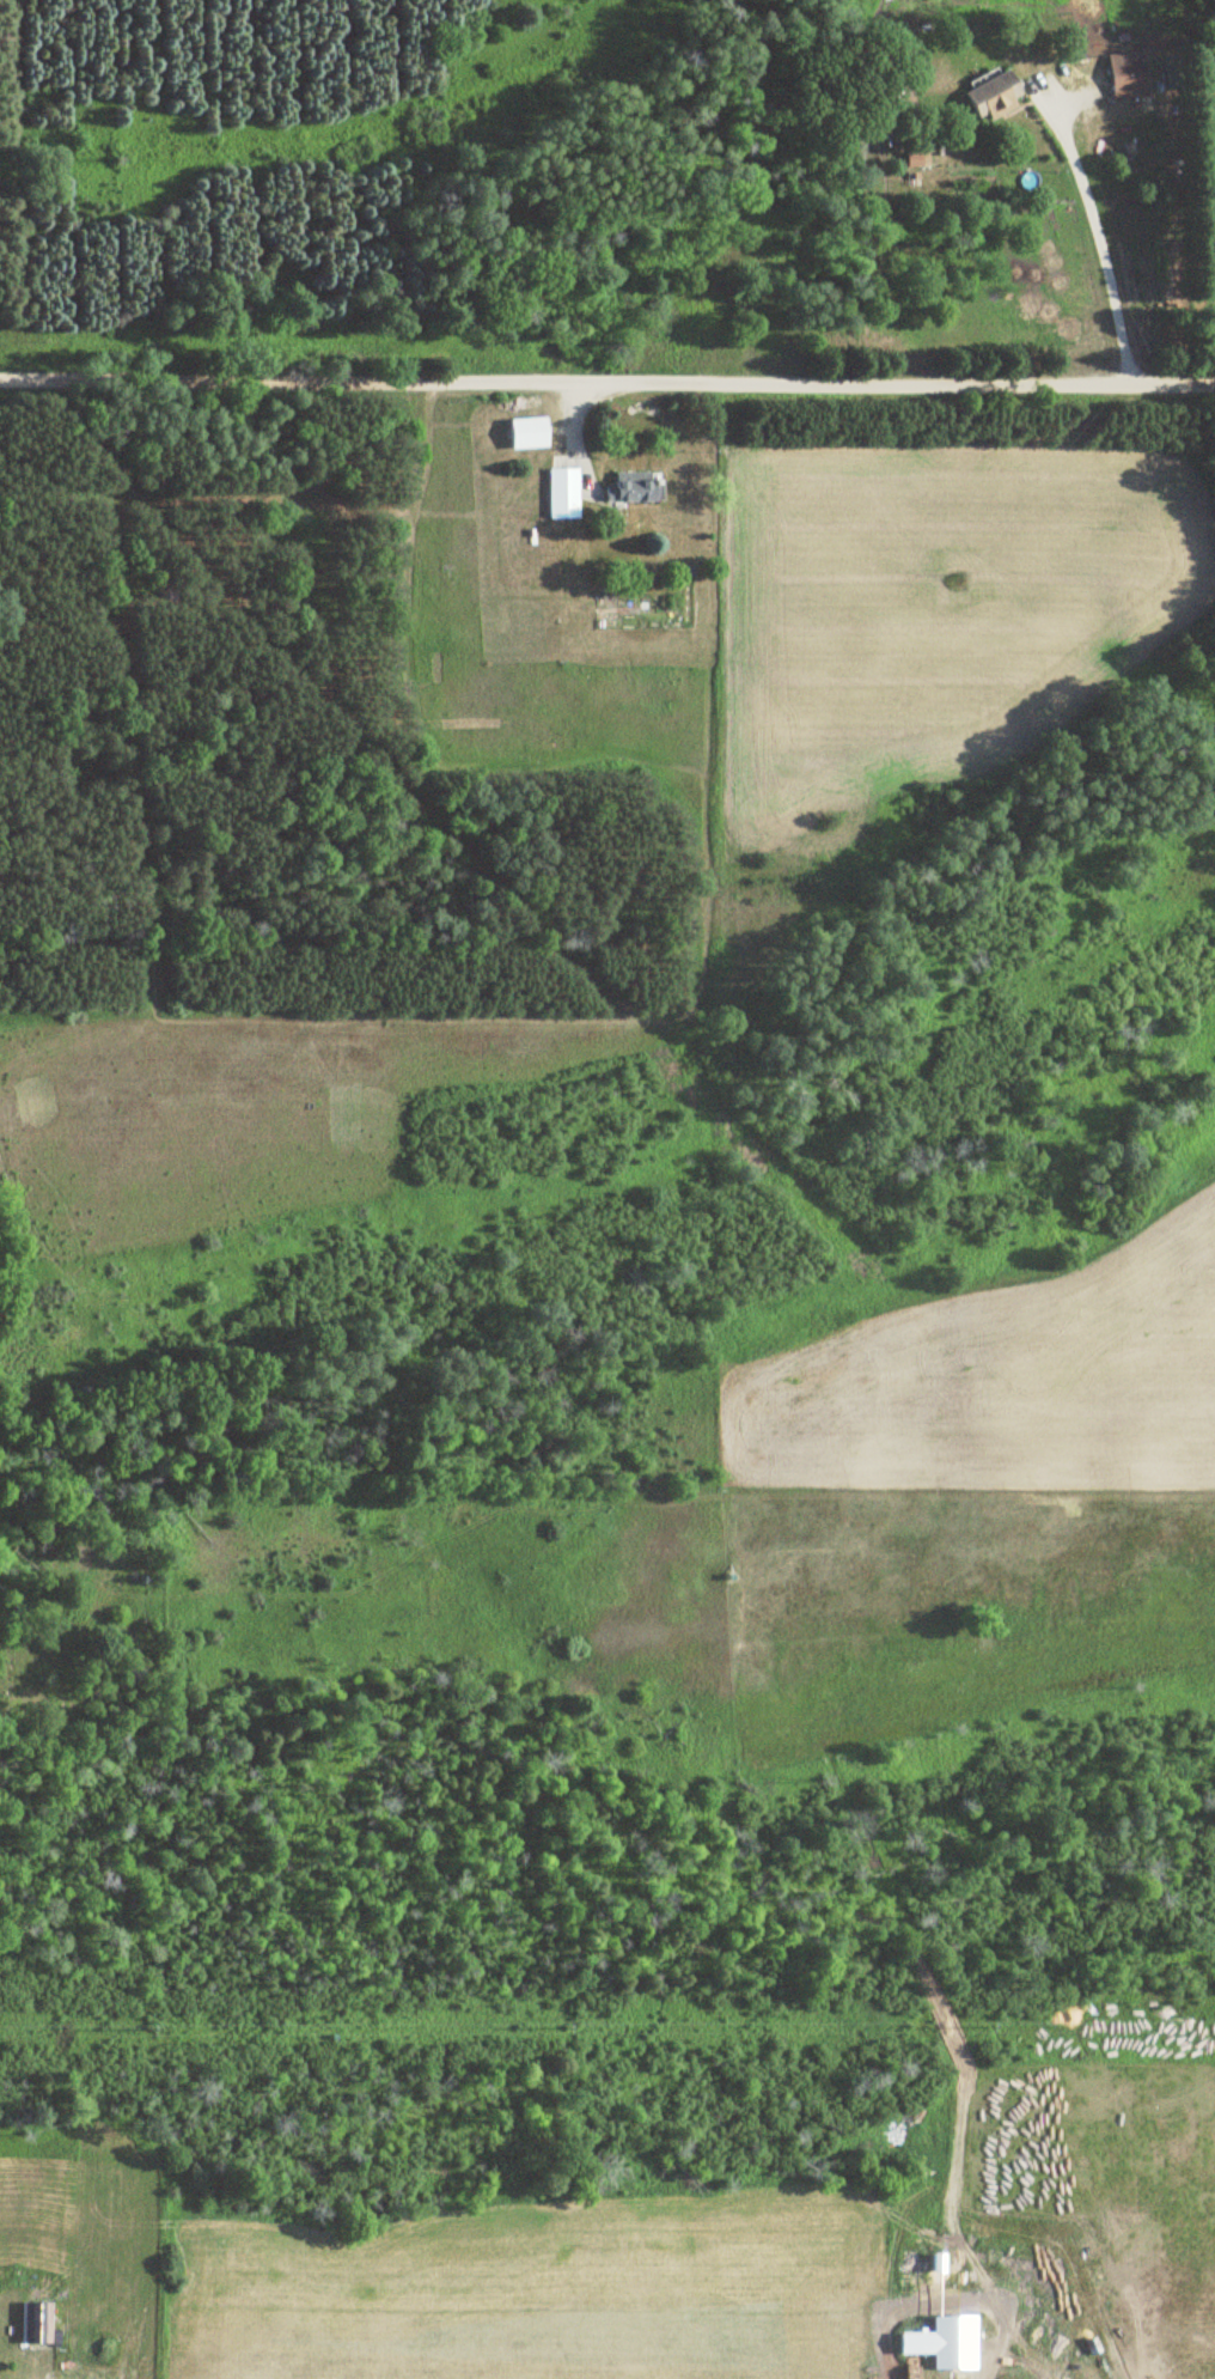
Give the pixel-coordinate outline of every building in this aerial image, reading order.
[(1102,90),(1138,89),(1136,52),(1100,54),(1102,90)] [(1008,105),(1004,99),(1014,93),(998,68),(954,95),(969,119),(978,114),(982,121),(1008,105)] [(540,448),(539,418),(499,419),(500,449),(540,448)] [(542,467),(542,519),(573,519),(573,467),(542,467)] [(612,472),(612,502),(643,502),(643,472),(612,472)] [(14,2302),(14,2342),(49,2342),(49,2302),(14,2302)] [(987,2326),(938,2326),(938,2357),(987,2357),(987,2326)]
